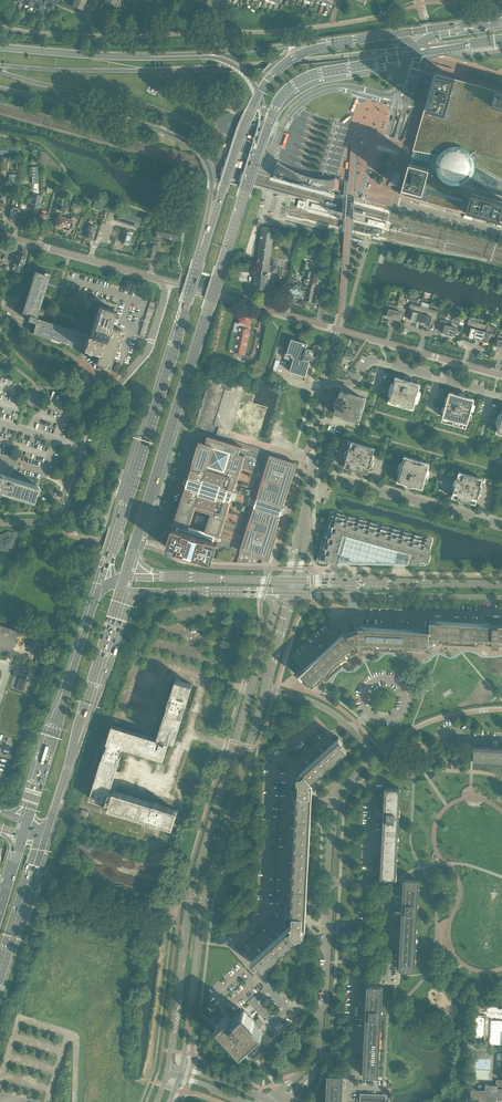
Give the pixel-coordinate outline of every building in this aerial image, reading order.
[(38,0),(33,0),(31,5),(30,6),(36,8),(36,7),(38,0)] [(44,0),(38,0),(36,7),(36,8),(41,10),(42,8),(43,6),(42,5),(44,0)] [(57,0),(51,0),(48,7),(54,10),(57,0)] [(86,0),(74,0),(72,6),(61,2),(60,6),(72,10),(73,7),(82,10),(86,0)] [(218,4),(208,0),(206,5),(216,9),(218,4)] [(400,194),(465,213),(501,223),(501,220),(501,92),(495,90),(454,79),(434,73),(425,104),(409,164),(402,189),(400,194)] [(157,96),(159,91),(150,87),(149,86),(148,87),(146,92),(148,92),(148,93),(157,96)] [(17,156),(18,145),(0,143),(0,155),(17,156)] [(375,151),(361,198),(391,206),(405,159),(375,151)] [(296,173),(278,161),(273,177),(332,193),(335,180),(315,179),(296,173)] [(38,209),(40,195),(37,195),(33,194),(30,208),(29,208),(27,220),(34,221),(38,209)] [(298,199),(297,207),(304,209),(306,201),(298,199)] [(98,212),(100,207),(102,208),(103,204),(97,202),(97,204),(95,204),(93,211),(98,212)] [(17,220),(19,208),(11,206),(9,219),(17,220)] [(26,222),(27,212),(20,210),(21,208),(19,208),(17,220),(26,222)] [(44,224),(47,215),(46,215),(47,212),(42,210),(41,213),(40,213),(37,222),(38,222),(44,224)] [(118,222),(139,228),(142,218),(121,211),(118,222)] [(63,229),(66,218),(62,217),(62,215),(59,214),(55,226),(58,227),(59,228),(61,229),(62,228),(63,229)] [(70,231),(74,218),(71,217),(71,220),(66,218),(63,229),(64,230),(66,230),(67,230),(70,231)] [(84,236),(92,238),(95,227),(87,224),(84,236)] [(179,243),(182,229),(159,224),(156,235),(156,238),(179,243)] [(257,266),(256,269),(268,271),(269,266),(270,260),(272,245),(274,228),(262,227),(257,264),(257,266)] [(132,233),(124,231),(121,242),(129,244),(132,233)] [(156,259),(158,242),(150,241),(150,244),(148,244),(148,243),(144,242),(144,240),(149,241),(150,237),(142,235),(142,239),(139,239),(138,244),(143,245),(142,248),(147,249),(149,249),(147,257),(156,259)] [(22,268),(24,262),(26,256),(21,255),(20,254),(18,253),(17,254),(15,260),(14,260),(14,261),(14,262),(14,263),(11,271),(20,273),(22,268)] [(317,304),(320,294),(319,293),(316,292),(314,293),(319,269),(312,268),(310,278),(308,288),(305,301),(317,304)] [(267,288),(268,279),(270,279),(270,274),(268,273),(268,271),(256,269),(255,275),(254,276),(255,276),(253,287),(254,287),(267,289),(267,288)] [(21,313),(28,315),(27,320),(31,321),(32,322),(32,324),(30,324),(33,325),(35,325),(32,333),(32,334),(33,332),(80,347),(84,333),(53,324),(53,325),(39,320),(40,319),(37,314),(39,309),(49,276),(43,274),(34,271),(35,272),(22,313),(21,313)] [(287,293),(298,296),(301,285),(297,284),(298,280),(291,279),(287,293)] [(416,323),(421,306),(410,303),(408,312),(413,314),(411,321),(416,322),(416,323)] [(394,318),(397,306),(389,304),(385,315),(388,316),(394,318)] [(84,333),(80,347),(82,347),(81,349),(82,349),(89,351),(97,353),(96,356),(94,362),(108,367),(109,362),(113,350),(115,344),(120,329),(109,325),(114,310),(100,306),(99,309),(98,311),(93,327),(93,328),(90,336),(86,335),(87,334),(84,333)] [(403,320),(406,309),(397,306),(394,318),(400,320),(403,320)] [(424,325),(429,308),(421,306),(416,323),(424,325)] [(437,320),(439,311),(429,308),(424,325),(425,325),(430,326),(431,319),(437,320)] [(245,355),(250,329),(251,326),(253,314),(252,313),(249,312),(248,313),(247,314),(240,312),(237,323),(235,323),(234,331),(236,331),(236,332),(237,332),(237,331),(238,332),(234,352),(245,355)] [(474,339),(478,322),(479,319),(470,317),(469,320),(468,319),(465,329),(469,330),(470,330),(469,337),(473,339),(474,339)] [(461,332),(463,326),(459,325),(460,320),(453,318),(452,322),(448,336),(453,338),(453,336),(454,336),(456,331),(461,332)] [(448,336),(452,322),(440,319),(438,326),(442,327),(444,327),(442,333),(443,333),(443,335),(448,336)] [(482,341),(487,325),(478,322),(474,339),(482,341)] [(494,337),(497,328),(487,325),(482,341),(482,342),(482,341),(487,342),(489,335),(494,337)] [(309,362),(310,359),(313,360),(314,357),(312,356),(312,355),(312,354),(311,353),(310,352),(310,350),(307,349),(306,350),(307,344),(291,339),(287,353),(292,355),(292,357),(294,358),(289,371),(306,376),(310,362),(309,362)] [(351,360),(354,350),(346,348),(344,357),(351,360)] [(417,397),(419,391),(421,384),(395,377),(391,390),(391,389),(391,390),(390,395),(388,403),(413,410),(417,397),(418,398),(418,397),(417,397)] [(360,421),(366,399),(340,391),(339,397),(338,397),(337,398),(336,399),(335,401),(335,402),(335,403),(335,405),(335,406),(335,407),(335,408),(334,413),(360,421)] [(467,423),(473,404),(474,400),(473,399),(450,393),(449,393),(443,416),(443,417),(466,424),(467,423)] [(220,536),(231,500),(230,500),(231,498),(232,498),(233,497),(233,496),(233,495),(233,494),(232,494),(233,492),(233,493),(245,456),(239,454),(241,446),(207,436),(205,443),(200,442),(167,547),(186,553),(186,552),(187,553),(187,552),(190,553),(189,553),(190,553),(193,554),(192,554),(193,554),(193,555),(212,561),(220,537),(219,537),(220,536)] [(368,474),(373,455),(375,449),(351,442),(344,467),(368,474)] [(296,463),(270,455),(240,551),(266,559),(280,517),(279,517),(280,513),(281,513),(282,512),(283,511),(282,510),(281,509),(282,506),(283,506),(296,463)] [(426,476),(427,471),(429,464),(404,456),(400,469),(399,469),(400,469),(397,482),(405,484),(422,489),(426,477),(427,477),(427,476),(426,476)] [(475,504),(481,485),(482,479),(459,472),(452,497),(475,504)] [(32,500),(36,486),(9,478),(3,476),(4,474),(0,473),(0,490),(32,500)] [(432,541),(331,512),(317,561),(426,562),(432,541)] [(15,534),(8,532),(1,535),(0,535),(0,545),(2,550),(10,552),(17,549),(19,541),(15,534)] [(499,624),(499,622),(492,622),(492,624),(475,623),(475,624),(449,623),(449,622),(432,621),(431,630),(430,649),(433,648),(435,647),(438,645),(440,644),(442,642),(445,642),(445,644),(444,645),(445,645),(447,644),(450,643),(453,642),(457,642),(460,642),(463,642),(466,642),(469,643),(472,644),(475,645),(477,646),(478,647),(478,646),(477,646),(477,644),(480,644),(482,645),(484,645),(487,646),(489,646),(491,647),(491,648),(495,648),(498,648),(498,647),(500,647),(501,647),(501,624),(499,624)] [(18,630),(0,625),(0,647),(11,651),(18,630)] [(430,649),(431,630),(403,629),(403,630),(377,629),(377,628),(353,626),(353,625),(349,626),(350,628),(332,644),(333,645),(314,662),(313,661),(296,676),(295,676),(297,678),(298,679),(300,681),(301,682),(303,684),(304,685),(306,686),(308,687),(310,688),(312,689),(312,688),(315,687),(317,685),(318,684),(320,683),(322,681),(324,679),(326,680),(325,681),(326,681),(326,680),(327,678),(329,675),(330,673),(332,671),(334,669),(336,667),(338,665),(340,663),(342,662),(345,661),(347,660),(349,659),(351,659),(351,658),(350,658),(348,657),(350,656),(352,655),(354,654),(356,653),(358,652),(359,653),(360,652),(362,651),(364,650),(366,649),(368,649),(370,648),(373,648),(372,650),(372,651),(373,650),(375,650),(378,649),(381,648),(384,648),(387,648),(391,648),(394,648),(397,649),(400,650),(402,651),(404,652),(406,653),(406,652),(405,652),(405,650),(408,650),(411,650),(413,651),(416,651),(419,651),(422,651),(425,650),(428,650),(430,649)] [(23,666),(21,673),(27,675),(29,668),(23,666)] [(20,677),(16,689),(23,691),(27,679),(20,677)] [(89,797),(89,798),(106,804),(106,803),(110,791),(111,787),(116,771),(121,756),(122,756),(122,754),(123,754),(124,753),(124,752),(123,752),(123,750),(123,748),(162,760),(163,760),(166,751),(166,749),(168,750),(169,747),(170,747),(171,747),(171,746),(171,745),(170,745),(172,740),(174,740),(176,741),(176,740),(178,731),(185,710),(186,709),(188,709),(188,707),(189,707),(189,706),(190,706),(190,705),(189,705),(189,704),(190,701),(188,701),(189,699),(193,685),(193,684),(187,683),(181,681),(175,679),(175,680),(170,695),(167,703),(160,727),(159,730),(159,731),(157,735),(159,736),(158,738),(148,735),(135,731),(119,726),(114,725),(112,724),(110,731),(106,743),(108,743),(106,750),(104,749),(103,750),(89,797)] [(307,856),(309,810),(310,795),(308,795),(309,792),(310,792),(311,785),(309,785),(309,782),(313,782),(312,781),(346,751),(347,751),(341,744),(343,742),(339,737),(338,738),(339,738),(336,740),(337,741),(303,772),(304,773),(301,776),(301,777),(297,776),(297,777),(294,777),(293,783),(294,783),(294,777),(297,777),(297,782),(299,782),(299,785),(297,785),(298,785),(297,790),(296,791),(293,791),(297,791),(294,855),(307,856)] [(473,748),(473,761),(501,762),(501,750),(473,748)] [(394,879),(399,789),(386,788),(382,878),(394,879)] [(162,805),(162,802),(159,802),(159,801),(159,800),(158,800),(157,800),(157,801),(154,800),(154,802),(114,790),(113,792),(110,791),(106,803),(108,804),(107,806),(108,806),(108,808),(109,808),(148,820),(172,827),(171,827),(172,828),(176,817),(177,817),(177,815),(176,815),(178,810),(162,805)] [(82,809),(79,816),(86,819),(88,811),(82,809)] [(304,926),(305,900),(307,856),(294,855),(291,919),(290,919),(290,920),(291,920),(291,925),(286,925),(290,925),(290,926),(291,927),(255,960),(254,958),(251,961),(255,965),(257,964),(263,970),(264,970),(263,969),(297,939),(298,939),(297,938),(299,935),(300,937),(304,933),(302,931),(302,926),(304,926)] [(413,970),(417,880),(405,880),(404,907),(401,970),(413,970)] [(377,1077),(381,986),(369,986),(364,1076),(377,1077)] [(216,1009),(211,1004),(206,1009),(210,1014),(216,1009)] [(501,1009),(500,1009),(500,1011),(498,1011),(498,1007),(474,1005),(472,1039),(485,1040),(485,1037),(490,1038),(490,1043),(489,1043),(501,1044),(501,1008),(501,1009)] [(221,1011),(213,1019),(246,1056),(255,1048),(250,1042),(263,1030),(265,1032),(269,1029),(259,1017),(253,1023),(243,1012),(234,1020),(235,1020),(232,1023),(226,1015),(221,1011)] [(341,1075),(329,1074),(328,1101),(340,1101),(341,1075)] [(496,1080),(497,1080),(497,1085),(485,1084),(485,1086),(478,1086),(478,1090),(471,1089),(470,1098),(471,1098),(479,1098),(479,1101),(491,1101),(497,1101),(497,1097),(501,1097),(501,1100),(501,1080),(496,1080)]
